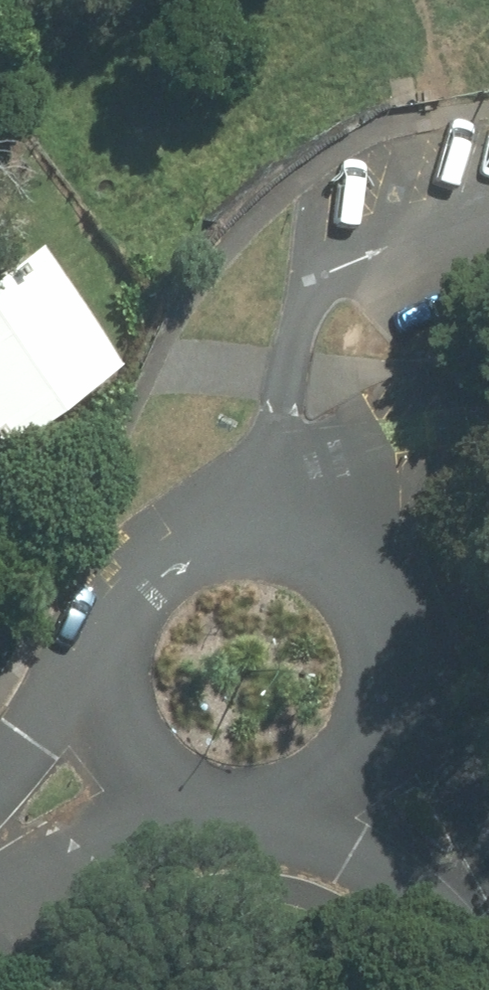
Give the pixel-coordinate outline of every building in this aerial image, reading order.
[(15,246),(0,257),(0,448),(107,368),(15,246)]
